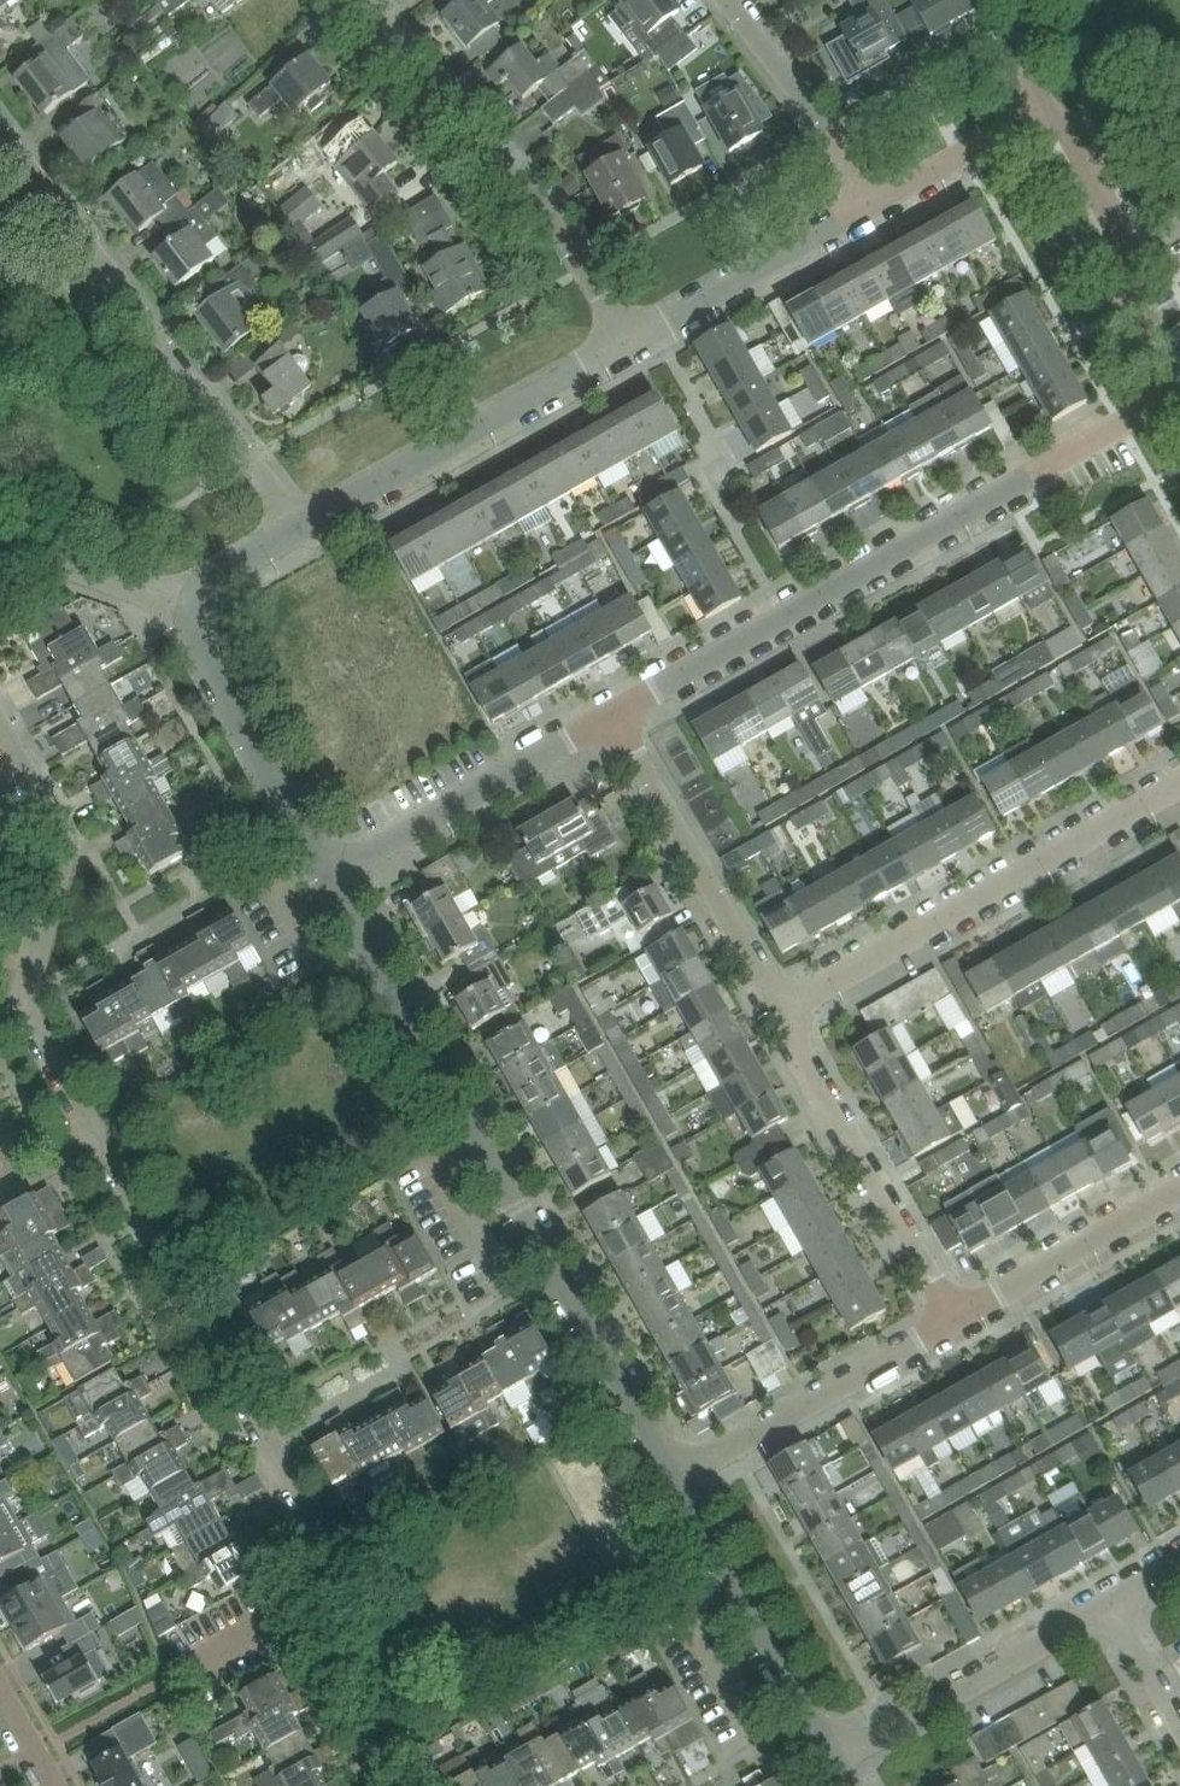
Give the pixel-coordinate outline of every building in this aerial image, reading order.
[(96,4),(109,19),(120,9),(112,0),(101,0),(96,4)] [(165,13),(168,18),(193,0),(161,0),(157,3),(160,6),(165,13)] [(470,47),(493,29),(499,24),(486,6),(493,0),(467,0),(463,3),(445,17),(447,19),(449,18),(469,44),(467,45),(469,47),(470,47)] [(676,22),(674,23),(671,18),(673,17),(680,12),(671,0),(631,0),(627,3),(625,1),(617,8),(619,10),(610,17),(625,36),(633,30),(654,58),(660,57),(687,36),(676,22)] [(860,19),(842,29),(846,36),(827,47),(848,85),(884,64),(879,56),(908,39),(888,3),(886,0),(848,0),(860,19)] [(952,25),(977,11),(970,0),(916,0),(918,3),(914,5),(916,7),(898,17),(910,38),(927,28),(932,36),(935,35),(938,40),(955,30),(952,25)] [(70,21),(38,45),(27,53),(28,55),(29,54),(37,64),(17,79),(45,115),(91,81),(67,50),(83,38),(70,21)] [(174,26),(164,31),(166,34),(173,44),(182,39),(174,26)] [(687,36),(660,57),(664,65),(668,72),(697,50),(687,36)] [(550,103),(591,72),(598,66),(586,50),(561,69),(549,54),(536,64),(522,46),(507,58),(488,72),(499,86),(508,79),(524,99),(539,88),(550,103)] [(822,50),(806,59),(817,79),(833,70),(822,50)] [(268,89),(249,105),(260,119),(283,100),(295,114),(306,105),(312,113),(324,103),(318,95),(332,83),(309,56),(272,86),(272,87),(268,90),(268,89)] [(611,83),(598,66),(591,72),(600,89),(611,83)] [(550,103),(542,109),(554,125),(573,110),(576,108),(582,117),(587,113),(606,99),(600,89),(591,72),(550,103)] [(725,74),(696,91),(706,110),(707,110),(719,131),(731,152),(764,133),(760,125),(772,117),(741,75),(729,82),(725,74)] [(671,84),(656,93),(664,107),(679,98),(671,84)] [(99,94),(86,103),(78,109),(87,121),(63,139),(87,170),(129,139),(108,110),(110,108),(99,94)] [(227,102),(220,109),(201,127),(199,128),(220,153),(230,144),(220,132),(239,116),(227,102)] [(651,149),(660,164),(672,185),(703,167),(687,138),(702,129),(686,102),(657,119),(668,139),(651,149)] [(374,135),(350,155),(337,165),(371,209),(395,189),(383,174),(397,163),(374,135)] [(647,199),(635,178),(625,162),(631,158),(622,142),(604,152),(611,163),(589,176),(613,218),(647,199)] [(136,177),(131,171),(117,182),(121,188),(108,198),(125,219),(128,216),(140,232),(153,221),(162,232),(191,210),(178,194),(176,196),(172,199),(162,185),(165,182),(152,165),(136,177)] [(569,175),(560,184),(572,197),(581,187),(569,175)] [(323,206),(307,187),(276,212),(292,231),(323,206)] [(197,205),(195,207),(206,222),(219,212),(208,197),(197,205)] [(440,290),(431,295),(443,315),(471,299),(472,301),(477,299),(476,296),(483,292),(459,251),(458,251),(446,230),(453,226),(437,197),(404,216),(421,245),(430,240),(443,260),(428,268),(440,290)] [(975,205),(948,220),(969,257),(997,241),(975,205)] [(214,261),(205,249),(218,238),(214,232),(206,222),(195,207),(191,210),(162,232),(163,234),(171,229),(178,239),(171,244),(154,258),(178,289),(198,273),(214,261)] [(321,265),(345,249),(363,238),(367,235),(366,233),(356,218),(317,242),(306,249),(321,265)] [(922,235),(943,272),(969,257),(948,220),(922,235)] [(367,235),(363,238),(367,246),(382,235),(377,226),(366,233),(367,235)] [(312,233),(301,242),(306,249),(317,242),(312,233)] [(375,259),(387,280),(391,289),(408,279),(382,235),(367,246),(375,259)] [(922,235),(896,250),(916,287),(943,272),(922,235)] [(916,287),(896,250),(869,265),(890,302),(916,287)] [(222,299),(200,317),(227,353),(255,331),(255,330),(241,312),(254,302),(257,300),(266,293),(260,284),(245,265),(244,264),(221,282),(213,287),(222,299)] [(869,265),(843,280),(863,317),(890,302),(869,265)] [(837,331),(863,317),(843,280),(816,295),(837,331)] [(1006,284),(989,293),(996,305),(1013,295),(1006,284)] [(996,305),(989,293),(975,301),(981,313),(996,305)] [(375,337),(378,336),(385,348),(418,329),(398,294),(383,303),(364,313),(375,331),(373,333),(375,337)] [(789,310),(798,325),(805,338),(810,347),(837,331),(816,295),(789,310)] [(992,316),(1004,337),(1007,343),(1043,322),(1027,295),(992,316)] [(769,305),(785,332),(798,325),(789,310),(782,298),(769,305)] [(937,323),(943,334),(960,325),(953,313),(937,323)] [(1007,343),(1022,369),(1058,349),(1043,322),(1007,343)] [(943,334),(937,323),(922,331),(928,343),(943,334)] [(798,325),(785,332),(792,345),(805,338),(798,325)] [(712,373),(748,353),(732,326),(697,347),(712,373)] [(260,347),(248,355),(249,356),(257,367),(260,370),(267,379),(276,392),(264,401),(275,415),(313,386),(303,373),(307,370),(309,365),(308,361),(306,358),(301,356),(297,357),(293,360),(292,359),(283,347),(274,336),(260,347)] [(944,342),(928,351),(935,363),(951,354),(944,342)] [(884,352),(891,364),(907,355),(900,343),(884,352)] [(957,350),(966,367),(978,360),(968,343),(957,350)] [(1022,369),(1037,396),(1073,375),(1058,349),(1022,369)] [(891,364),(884,352),(869,361),(875,373),(891,364)] [(748,353),(712,373),(727,400),(763,380),(748,353)] [(986,375),(978,360),(966,367),(974,381),(986,375)] [(906,364),(891,372),(897,384),(913,375),(906,364)] [(801,373),(809,388),(821,381),(812,366),(801,373)] [(881,393),(897,384),(891,372),(875,381),(881,393)] [(1088,402),(1073,375),(1037,396),(1053,423),(1088,402)] [(840,399),(851,392),(843,377),(831,384),(840,399)] [(964,378),(937,393),(945,407),(967,447),(977,441),(975,438),(991,429),(993,428),(990,423),(982,410),(964,378)] [(763,380),(727,400),(742,426),(778,406),(763,380)] [(821,381),(809,388),(818,404),(830,397),(821,381)] [(860,408),(851,392),(840,399),(849,415),(860,408)] [(967,447),(945,407),(937,393),(926,399),(934,413),(919,422),(939,458),(956,449),(957,452),(967,447)] [(639,403),(629,409),(652,448),(678,433),(657,396),(640,406),(639,403)] [(996,403),(982,410),(990,423),(1003,415),(996,403)] [(778,406),(742,426),(757,453),(793,433),(778,406)] [(652,448),(629,409),(619,414),(621,417),(604,427),(625,463),(652,448)] [(1003,415),(990,423),(993,428),(1005,450),(1018,442),(1003,415)] [(832,419),(817,428),(823,440),(839,431),(832,419)] [(919,422),(892,437),(915,477),(925,471),(923,468),(939,458),(919,422)] [(586,433),(576,439),(599,478),(625,463),(604,427),(588,436),(586,433)] [(823,440),(817,428),(801,437),(808,448),(823,440)] [(892,437),(866,452),(886,489),(903,479),(905,482),(915,477),(892,437)] [(572,493),(599,478),(576,439),(565,445),(567,448),(551,457),(572,493)] [(779,449),(764,458),(771,469),(786,461),(779,449)] [(886,489),(866,452),(839,467),(862,507),(872,501),(870,498),(886,489)] [(572,493),(551,457),(535,466),(533,463),(523,469),(546,508),(547,508),(572,493)] [(771,469),(764,458),(749,467),(755,478),(771,469)] [(839,467),(813,482),(834,519),(850,509),(852,512),(862,507),(839,467)] [(683,468),(668,477),(675,488),(690,479),(683,468)] [(515,478),(499,487),(520,523),(527,536),(553,521),(546,508),(523,469),(513,474),(515,478)] [(659,497),(675,488),(668,477),(653,486),(659,497)] [(813,482),(786,497),(809,537),(819,531),(817,528),(834,519),(813,482)] [(520,523),(499,487),(482,496),(480,493),(471,499),(493,538),(519,524),(520,523)] [(646,512),(662,539),(697,519),(682,492),(661,504),(646,512)] [(799,542),(809,537),(786,497),(760,513),(780,549),(782,548),(797,539),(799,542)] [(615,507),(622,518),(637,510),(631,498),(615,507)] [(493,538),(471,499),(461,504),(462,508),(446,517),(467,553),(493,538)] [(1125,543),(1129,549),(1165,529),(1149,502),(1113,522),(1125,543)] [(606,527),(622,518),(615,507),(600,516),(606,527)] [(467,553),(446,517),(429,526),(428,523),(418,529),(440,568),(467,553)] [(697,519),(662,539),(677,566),(712,546),(697,519)] [(418,529),(408,534),(409,537),(392,547),(413,584),(440,568),(418,529)] [(1129,549),(1144,576),(1179,555),(1165,529),(1129,549)] [(569,549),(576,560),(591,551),(585,540),(569,549)] [(613,547),(621,562),(633,555),(624,540),(613,547)] [(677,566),(692,592),(727,572),(712,546),(677,566)] [(1001,564),(1021,600),(1026,597),(1034,611),(1056,598),(1048,585),(1048,584),(1028,548),(1001,564)] [(576,560),(569,549),(554,558),(560,569),(576,560)] [(576,560),(582,572),(598,563),(591,551),(576,560)] [(633,555),(621,562),(630,578),(642,571),(633,555)] [(1144,576),(1159,602),(1179,590),(1179,556),(1179,555),(1144,576)] [(576,560),(560,569),(567,581),(582,572),(576,560)] [(974,579),(995,615),(1021,600),(1001,564),(974,579)] [(1050,573),(1059,589),(1071,582),(1062,566),(1050,573)] [(530,567),(514,576),(521,587),(537,578),(530,567)] [(743,599),(727,572),(692,592),(707,619),(743,599)] [(506,596),(521,587),(514,576),(499,584),(506,596)] [(968,630),(995,615),(974,579),(948,594),(968,630)] [(525,593),(532,605),(547,596),(540,585),(525,593)] [(385,586),(291,633),(325,699),(331,696),(352,738),(321,754),(346,804),(398,778),(391,766),(401,761),(382,724),(442,693),(427,662),(416,667),(393,621),(401,617),(385,586)] [(1174,628),(1179,625),(1179,590),(1159,602),(1174,628)] [(532,605),(525,593),(509,602),(516,614),(532,605)] [(1065,600),(1074,615),(1086,608),(1077,593),(1065,600)] [(942,645),(968,630),(948,594),(922,609),(942,645)] [(462,606),(468,618),(484,608),(477,597),(462,606)] [(653,634),(645,619),(637,606),(632,597),(606,613),(627,649),(653,634)] [(645,619),(646,618),(658,611),(651,599),(637,606),(645,619)] [(468,618),(462,606),(446,615),(453,626),(468,618)] [(42,675),(28,683),(38,700),(64,686),(60,679),(103,656),(105,659),(112,655),(107,646),(99,651),(86,629),(76,634),(61,608),(36,623),(36,624),(44,639),(32,646),(31,647),(42,667),(38,669),(42,675)] [(1095,624),(1086,608),(1074,615),(1083,631),(1095,624)] [(922,609),(895,624),(916,660),(942,645),(922,609)] [(658,611),(646,618),(645,619),(653,634),(660,646),(673,638),(658,611)] [(600,664),(627,649),(606,613),(579,628),(600,664)] [(488,615),(472,624),(479,635),(494,626),(488,615)] [(36,624),(23,631),(32,646),(44,639),(36,624)] [(479,635),(472,624),(456,633),(463,644),(479,635)] [(889,675),(916,660),(895,624),(869,639),(889,675)] [(579,628),(553,643),(574,679),(600,664),(579,628)] [(1121,638),(1130,653),(1142,646),(1133,631),(1121,638)] [(1076,634),(1050,649),(1057,661),(1083,646),(1076,634)] [(863,690),(889,675),(869,639),(842,654),(863,690)] [(75,706),(112,685),(103,670),(124,658),(115,642),(107,646),(112,655),(105,659),(103,656),(60,679),(64,686),(75,706)] [(553,643),(527,658),(547,694),(574,679),(553,643)] [(1019,658),(1030,676),(1057,661),(1050,649),(1046,643),(1019,658)] [(1086,653),(1093,664),(1108,655),(1102,644),(1086,653)] [(1142,646),(1130,653),(1139,669),(1151,662),(1142,646)] [(1077,673),(1093,664),(1086,653),(1071,661),(1077,673)] [(815,669),(836,705),(863,690),(842,654),(815,669)] [(547,694),(527,658),(500,673),(521,709),(547,694)] [(997,679),(996,680),(1003,691),(1030,676),(1019,658),(993,673),(997,679)] [(802,666),(775,681),(795,717),(801,728),(819,759),(827,754),(834,751),(816,720),(828,713),(822,702),(813,687),(802,666)] [(1111,692),(1133,677),(1126,667),(1104,682),(1111,692)] [(473,688),(482,704),(494,725),(521,709),(500,673),(473,688)] [(1049,674),(1033,683),(1040,694),(1056,685),(1049,674)] [(981,688),(988,700),(1003,691),(996,680),(981,688)] [(1110,695),(1117,707),(1137,742),(1164,727),(1137,680),(1110,695)] [(795,717),(775,681),(748,696),(768,732),(795,717)] [(1024,703),(1040,694),(1033,683),(1018,691),(1024,703)] [(1152,691),(1160,706),(1172,699),(1164,684),(1152,691)] [(75,706),(84,722),(54,739),(63,756),(89,742),(85,735),(128,712),(130,715),(137,711),(132,703),(124,707),(112,685),(75,706)] [(1108,694),(1083,709),(1085,712),(1091,722),(1111,757),(1137,742),(1117,707),(1116,708),(1108,694)] [(748,696),(722,711),(742,747),(768,732),(748,696)] [(101,762),(137,742),(128,726),(149,714),(140,698),(132,703),(137,711),(130,715),(128,712),(85,735),(89,742),(101,762)] [(1172,699),(1160,706),(1169,722),(1179,715),(1179,713),(1172,699)] [(944,710),(950,721),(966,712),(960,701),(944,710)] [(980,713),(987,724),(1003,715),(996,704),(980,713)] [(931,723),(935,730),(950,721),(944,710),(928,718),(931,723)] [(722,711),(695,727),(715,762),(722,775),(749,760),(742,747),(722,711)] [(1111,757),(1091,722),(1085,712),(1060,726),(1066,737),(1064,737),(1084,772),(1111,757)] [(965,721),(971,733),(987,724),(980,713),(965,721)] [(907,731),(891,740),(897,751),(913,742),(907,731)] [(1064,737),(1038,752),(1058,787),(1084,772),(1064,737)] [(882,760),(897,751),(891,740),(876,748),(882,760)] [(1031,802),(1058,787),(1038,752),(1031,741),(1005,756),(1012,767),(1031,802)] [(155,771),(170,762),(165,754),(150,763),(137,742),(101,762),(109,778),(91,788),(97,797),(110,790),(111,792),(154,767),(155,771)] [(920,762),(936,753),(929,742),(913,751),(920,762)] [(905,771),(920,762),(913,751),(887,766),(894,777),(900,789),(912,782),(911,780),(905,771)] [(97,797),(101,805),(114,798),(126,818),(162,798),(154,782),(174,770),(170,762),(155,771),(154,767),(111,792),(110,790),(97,797)] [(828,776),(834,787),(850,778),(843,767),(828,776)] [(985,783),(993,797),(1005,818),(1031,802),(1012,767),(985,783)] [(861,781),(867,792),(883,784),(876,772),(861,781)] [(801,791),(808,802),(834,787),(828,776),(801,791)] [(867,792),(861,781),(845,790),(852,801),(867,792)] [(12,812),(2,795),(0,796),(0,819),(12,812)] [(790,797),(775,806),(781,817),(797,809),(790,797)] [(940,797),(913,812),(915,814),(922,828),(943,864),(969,849),(949,813),(940,797)] [(976,797),(949,813),(969,849),(996,833),(976,797)] [(181,828),(196,819),(193,812),(176,822),(162,798),(126,818),(135,834),(117,844),(122,853),(135,845),(137,848),(178,824),(181,828)] [(576,800),(547,816),(566,850),(582,841),(588,852),(592,859),(597,855),(618,843),(602,815),(601,815),(604,820),(591,827),(579,805),(576,800)] [(808,811),(814,822),(830,814),(823,802),(808,811)] [(775,806),(760,814),(766,826),(781,817),(775,806)] [(799,831),(814,822),(808,811),(792,820),(799,831)] [(525,888),(557,870),(572,861),(566,850),(547,816),(519,832),(530,851),(524,855),(522,851),(509,859),(515,870),(525,888)] [(210,847),(199,826),(200,825),(196,819),(181,828),(178,824),(137,848),(135,845),(122,853),(126,861),(140,854),(151,875),(188,855),(190,859),(186,861),(187,862),(215,846),(215,845),(210,847)] [(916,879),(943,864),(922,828),(896,843),(916,879)] [(1179,856),(1179,831),(1169,837),(1179,856)] [(771,832),(755,841),(762,853),(763,852),(768,861),(783,853),(771,832)] [(762,853),(755,841),(740,850),(746,861),(762,853)] [(890,894),(916,879),(896,843),(870,858),(890,894)] [(424,872),(429,881),(429,882),(434,880),(441,892),(414,908),(430,936),(463,917),(481,907),(452,856),(424,872)] [(1178,857),(1179,858),(1163,867),(1162,863),(1152,869),(1174,908),(1179,919),(1179,856),(1178,857)] [(890,894),(870,858),(843,873),(864,909),(890,894)] [(1147,922),(1174,908),(1152,869),(1141,875),(1142,878),(1127,887),(1147,922)] [(837,924),(864,909),(843,873),(817,888),(837,924)] [(615,894),(576,915),(591,940),(601,934),(614,927),(628,919),(638,936),(645,947),(676,929),(670,918),(674,916),(658,887),(635,900),(631,903),(623,890),(628,888),(627,887),(615,894)] [(1147,922),(1127,887),(1111,897),(1109,894),(1099,899),(1121,938),(1147,922)] [(811,939),(837,924),(817,888),(790,903),(811,939)] [(811,939),(790,903),(783,891),(756,906),(784,954),(811,939)] [(1121,938),(1099,899),(1089,905),(1091,908),(1074,917),(1094,953),(1121,938)] [(205,910),(197,915),(206,930),(208,928),(232,970),(235,968),(242,982),(250,978),(247,972),(263,963),(255,948),(234,911),(213,923),(205,910)] [(208,928),(206,930),(197,915),(188,920),(199,938),(183,947),(211,996),(212,996),(206,985),(226,973),(234,987),(242,982),(235,968),(232,970),(208,928)] [(463,917),(430,936),(446,964),(465,953),(468,959),(465,961),(472,974),(500,958),(482,926),(471,933),(463,917)] [(1101,965),(1094,953),(1074,917),(1058,927),(1056,924),(1046,929),(1068,968),(1075,980),(1101,965)] [(1068,968),(1046,929),(1036,935),(1038,938),(1022,948),(1041,983),(1068,968)] [(636,961),(651,988),(664,980),(699,960),(684,933),(648,954),(649,954),(636,961)] [(567,944),(559,948),(580,984),(590,978),(578,957),(575,958),(567,944)] [(155,946),(147,950),(155,965),(158,963),(182,1005),(184,1003),(193,1019),(201,1014),(196,1005),(211,996),(183,947),(162,959),(155,946)] [(1041,983),(1022,948),(1005,957),(1003,954),(993,959),(1015,998),(1041,983)] [(148,973),(132,982),(154,1021),(155,1020),(175,1008),(182,1020),(186,1018),(188,1021),(193,1019),(184,1003),(182,1005),(158,963),(155,965),(147,950),(138,955),(148,973)] [(500,958),(472,974),(473,975),(477,973),(485,986),(458,1001),(474,1030),(503,1014),(509,1024),(523,1016),(507,989),(515,984),(500,958)] [(968,978),(957,958),(944,965),(958,991),(971,984),(968,978)] [(974,1019),(987,1012),(987,1014),(1015,998),(993,959),(983,965),(985,968),(970,977),(968,978),(971,984),(958,991),(974,1019)] [(699,960),(664,980),(651,988),(665,1013),(678,1005),(679,1007),(714,987),(699,960)] [(937,969),(925,976),(939,1002),(952,995),(937,969)] [(927,1009),(939,1002),(925,976),(912,983),(927,1009)] [(105,981),(96,986),(104,1000),(107,998),(130,1041),(133,1039),(141,1053),(150,1049),(139,1029),(154,1021),(132,982),(112,994),(105,981)] [(912,983),(899,991),(914,1016),(927,1009),(912,983)] [(1166,992),(1172,1003),(1179,999),(1179,984),(1166,992)] [(131,1053),(134,1058),(141,1053),(133,1039),(130,1041),(107,998),(104,1000),(96,986),(88,991),(98,1009),(82,1018),(109,1066),(131,1053)] [(714,987),(679,1007),(694,1033),(729,1013),(714,987)] [(579,1026),(583,1024),(591,1019),(573,988),(552,1000),(561,1016),(570,1011),(579,1026)] [(902,1024),(914,1016),(899,991),(887,998),(902,1024)] [(598,1017),(610,1010),(601,995),(590,1001),(598,1017)] [(902,1024),(887,998),(874,1005),(890,1032),(890,1031),(890,1030),(902,1024)] [(1144,1004),(1129,1012),(1136,1024),(1151,1016),(1144,1004)] [(861,1012),(877,1039),(890,1032),(874,1005),(861,1012)] [(1179,1023),(1179,1012),(1178,1008),(1162,1018),(1168,1029),(1179,1023)] [(607,1032),(619,1026),(610,1010),(598,1017),(607,1032)] [(1119,1033),(1136,1024),(1129,1012),(1113,1022),(1119,1033)] [(700,1044),(709,1059),(744,1039),(729,1013),(694,1033),(681,1040),(687,1051),(700,1044)] [(575,1028),(589,1053),(605,1044),(591,1019),(583,1024),(579,1026),(575,1028)] [(488,1046),(489,1046),(503,1069),(540,1048),(526,1023),(509,1033),(488,1045),(488,1046)] [(1020,1032),(1028,1046),(1036,1042),(1028,1027),(1027,1028),(1020,1032)] [(1140,1030),(1125,1038),(1132,1050),(1146,1042),(1140,1030)] [(890,1031),(890,1032),(877,1039),(856,1051),(872,1078),(906,1059),(890,1031)] [(962,1039),(971,1055),(982,1048),(974,1032),(962,1039)] [(1091,1034),(1077,1042),(1083,1054),(1098,1046),(1091,1034)] [(1109,1048),(1115,1059),(1132,1050),(1125,1038),(1109,1048)] [(744,1039),(709,1059),(724,1086),(759,1066),(744,1039)] [(1083,1054),(1077,1042),(1060,1052),(1067,1063),(1083,1054)] [(598,1051),(612,1075),(620,1070),(605,1044),(589,1053),(590,1055),(598,1051)] [(503,1069),(517,1094),(554,1073),(540,1048),(503,1069)] [(631,1048),(620,1054),(628,1069),(640,1063),(631,1048)] [(991,1063),(982,1048),(971,1055),(980,1070),(991,1063)] [(906,1059),(872,1078),(887,1105),(921,1085),(934,1078),(919,1051),(906,1059)] [(193,1057),(179,1065),(184,1073),(198,1065),(193,1057)] [(649,1079),(643,1069),(640,1063),(628,1069),(638,1086),(649,1079)] [(774,1092),(759,1066),(724,1086),(739,1112),(774,1092)] [(634,1095),(620,1070),(612,1075),(626,1100),(634,1095)] [(517,1094),(532,1120),(569,1099),(554,1073),(517,1094)] [(1064,1073),(1050,1082),(1056,1093),(1071,1085),(1064,1073)] [(1175,1128),(1179,1125),(1179,1079),(1155,1093),(1175,1128)] [(1040,1103),(1056,1093),(1050,1082),(1033,1091),(1040,1103)] [(936,1111),(921,1085),(887,1105),(902,1131),(936,1111)] [(738,1167),(787,1139),(780,1125),(790,1119),(774,1092),(739,1112),(754,1139),(752,1145),(748,1149),(753,1158),(738,1167)] [(1148,1143),(1175,1128),(1155,1093),(1128,1108),(1131,1112),(1136,1122),(1145,1137),(1148,1143)] [(626,1100),(640,1125),(649,1120),(634,1095),(626,1100)] [(546,1145),(583,1124),(569,1099),(532,1120),(546,1145)] [(650,1107),(659,1122),(670,1116),(661,1100),(650,1107)] [(936,1111),(902,1131),(908,1142),(904,1144),(903,1149),(907,1158),(913,1159),(917,1157),(917,1158),(951,1138),(966,1130),(950,1103),(936,1111)] [(1023,1106),(999,1119),(1006,1130),(1029,1117),(1023,1106)] [(1085,1145),(1104,1179),(1131,1164),(1125,1154),(1132,1150),(1133,1151),(1135,1150),(1112,1111),(1077,1131),(1085,1145)] [(1131,1112),(1123,1117),(1137,1141),(1145,1137),(1136,1122),(1131,1112)] [(679,1131),(670,1116),(659,1122),(667,1138),(679,1131)] [(985,1127),(991,1138),(1006,1130),(999,1119),(985,1127)] [(669,1155),(649,1120),(640,1125),(653,1146),(635,1156),(643,1170),(669,1155)] [(546,1145),(560,1170),(598,1149),(583,1124),(546,1145)] [(776,1199),(777,1199),(812,1178),(797,1151),(795,1152),(787,1139),(738,1167),(738,1168),(739,1167),(744,1175),(752,1178),(761,1173),(776,1199)] [(971,1151),(964,1139),(948,1148),(954,1160),(971,1151)] [(685,1142),(674,1149),(682,1165),(694,1158),(685,1142)] [(1078,1194),(1104,1179),(1085,1145),(1058,1160),(1078,1194)] [(948,1148),(933,1157),(939,1169),(954,1160),(948,1148)] [(574,1197),(613,1175),(598,1149),(560,1170),(575,1195),(574,1196),(574,1197)] [(667,1173),(680,1195),(689,1190),(669,1155),(643,1170),(650,1183),(667,1173)] [(940,1169),(939,1169),(933,1157),(921,1164),(928,1176),(940,1169)] [(1058,1160),(1032,1175),(1051,1209),(1078,1194),(1058,1160)] [(1051,1209),(1032,1175),(1005,1190),(1025,1224),(1051,1209)] [(971,1191),(979,1205),(998,1239),(1025,1224),(1005,1190),(998,1176),(971,1191)] [(812,1178),(777,1199),(776,1199),(791,1225),(827,1205),(812,1178)] [(9,1243),(11,1247),(52,1223),(55,1228),(68,1219),(50,1188),(0,1216),(10,1232),(0,1237),(0,1249),(9,1243)] [(680,1195),(694,1220),(703,1215),(689,1190),(680,1195)] [(586,1216),(600,1240),(637,1219),(622,1193),(605,1203),(584,1215),(585,1216),(586,1216)] [(791,1225),(806,1252),(842,1231),(827,1205),(791,1225)] [(971,1255),(998,1239),(979,1205),(953,1219),(951,1215),(933,1225),(948,1252),(965,1243),(971,1255)] [(711,1215),(720,1231),(731,1224),(723,1209),(711,1215)] [(694,1220),(709,1245),(717,1241),(703,1215),(694,1220)] [(0,1249),(0,1259),(1,1259),(13,1280),(63,1252),(54,1236),(72,1226),(68,1219),(55,1228),(52,1223),(11,1247),(9,1243),(0,1249)] [(614,1265),(651,1244),(637,1219),(600,1240),(614,1265)] [(408,1289),(416,1302),(426,1297),(418,1283),(439,1271),(418,1235),(402,1244),(390,1224),(382,1228),(392,1245),(387,1247),(412,1288),(408,1289)] [(740,1239),(731,1224),(720,1231),(729,1246),(740,1239)] [(384,1250),(361,1262),(381,1298),(398,1288),(409,1306),(416,1302),(408,1289),(412,1288),(387,1247),(392,1245),(382,1228),(374,1233),(384,1250)] [(842,1231),(806,1252),(821,1278),(857,1258),(842,1231)] [(732,1266),(717,1241),(709,1245),(723,1271),(732,1266)] [(614,1265),(628,1291),(666,1270),(651,1244),(614,1265)] [(102,1250),(84,1260),(87,1265),(90,1270),(108,1260),(102,1250)] [(336,1270),(332,1272),(356,1313),(353,1315),(360,1327),(370,1322),(362,1309),(381,1298),(361,1262),(346,1271),(334,1250),(326,1254),(336,1270)] [(93,1274),(87,1265),(74,1272),(63,1252),(13,1280),(5,1285),(18,1308),(34,1299),(36,1303),(77,1280),(78,1283),(93,1274)] [(318,1259),(327,1274),(305,1287),(326,1323),(342,1314),(352,1332),(360,1327),(353,1315),(356,1313),(332,1272),(336,1270),(326,1254),(318,1259)] [(821,1278),(836,1304),(872,1284),(857,1258),(821,1278)] [(741,1268),(750,1284),(761,1277),(753,1261),(741,1268)] [(1179,1307),(1179,1264),(1157,1277),(1176,1310),(1179,1307)] [(723,1271),(738,1296),(746,1291),(732,1266),(723,1271)] [(666,1270),(628,1291),(643,1316),(680,1295),(666,1270)] [(275,1276),(270,1279),(279,1295),(277,1297),(300,1338),(297,1340),(304,1353),(314,1347),(309,1339),(315,1335),(312,1330),(326,1323),(305,1287),(297,1272),(281,1281),(278,1274),(275,1276)] [(38,1308),(51,1330),(88,1309),(79,1292),(97,1282),(93,1274),(78,1283),(77,1280),(36,1303),(34,1299),(18,1308),(23,1316),(38,1308)] [(759,1299),(770,1292),(761,1277),(750,1284),(759,1299)] [(1150,1324),(1176,1310),(1157,1277),(1131,1292),(1150,1324)] [(243,1298),(242,1299),(270,1348),(286,1339),(296,1357),(304,1353),(297,1340),(300,1338),(277,1297),(279,1295),(270,1279),(262,1283),(265,1288),(244,1300),(243,1298)] [(887,1311),(872,1284),(836,1304),(852,1331),(887,1311)] [(738,1296),(752,1321),(760,1317),(746,1291),(738,1296)] [(1131,1292),(1105,1307),(1124,1339),(1150,1324),(1131,1292)] [(643,1316),(657,1341),(694,1320),(680,1295),(643,1316)] [(1131,1352),(1124,1339),(1105,1307),(1079,1322),(1098,1354),(1105,1367),(1131,1352)] [(60,1345),(38,1357),(43,1365),(58,1356),(61,1360),(102,1336),(104,1339),(117,1331),(118,1331),(125,1327),(116,1311),(96,1323),(88,1309),(51,1330),(60,1345)] [(534,1379),(542,1394),(551,1390),(539,1369),(555,1360),(529,1314),(514,1322),(519,1332),(513,1335),(506,1322),(496,1327),(505,1342),(508,1340),(531,1381),(534,1379)] [(771,1321),(780,1336),(791,1330),(783,1314),(771,1321)] [(766,1346),(761,1349),(775,1375),(789,1367),(760,1317),(752,1321),(766,1346)] [(671,1367),(709,1346),(694,1320),(657,1341),(671,1367)] [(1098,1354),(1079,1322),(1053,1337),(1071,1369),(1098,1354)] [(496,1327),(489,1332),(499,1350),(483,1359),(504,1396),(513,1411),(542,1394),(534,1379),(531,1381),(508,1340),(505,1342),(496,1327)] [(800,1345),(791,1330),(780,1336),(789,1352),(800,1345)] [(58,1356),(43,1365),(47,1373),(63,1364),(75,1386),(113,1364),(104,1348),(122,1338),(118,1331),(117,1331),(104,1339),(102,1336),(61,1360),(58,1356)] [(709,1346),(671,1367),(685,1391),(723,1370),(715,1356),(726,1349),(721,1339),(709,1346)] [(1049,1407),(1041,1393),(1038,1388),(1051,1381),(1045,1369),(1033,1348),(1006,1363),(1025,1396),(1024,1396),(1031,1409),(1032,1409),(1036,1415),(1049,1407)] [(748,1356),(750,1361),(762,1382),(775,1375),(761,1349),(748,1356)] [(504,1396),(483,1359),(463,1370),(455,1357),(446,1362),(455,1377),(457,1375),(480,1417),(483,1414),(492,1431),(501,1426),(489,1405),(504,1396)] [(455,1377),(446,1362),(438,1367),(448,1385),(432,1394),(462,1447),(484,1435),(492,1431),(483,1414),(480,1417),(457,1375),(455,1377)] [(980,1378),(999,1411),(1024,1396),(1025,1396),(1006,1363),(980,1378)] [(1174,1367),(1159,1376),(1165,1387),(1179,1379),(1179,1377),(1174,1367)] [(737,1395),(723,1370),(685,1391),(677,1396),(678,1397),(679,1396),(692,1419),(698,1415),(699,1416),(698,1417),(700,1418),(714,1410),(721,1422),(746,1408),(738,1394),(737,1395)] [(92,1415),(76,1424),(81,1432),(96,1423),(94,1421),(137,1396),(135,1393),(149,1385),(144,1376),(126,1387),(117,1371),(96,1382),(79,1392),(92,1415)] [(954,1393),(973,1426),(979,1436),(1005,1421),(999,1411),(980,1378),(954,1393)] [(1167,1390),(1156,1396),(1161,1404),(1179,1394),(1179,1379),(1165,1387),(1167,1390)] [(1136,1384),(1120,1393),(1127,1405),(1143,1396),(1136,1384)] [(106,1428),(115,1444),(153,1422),(141,1401),(154,1393),(149,1385),(135,1393),(137,1396),(94,1421),(96,1423),(81,1432),(85,1440),(106,1428)] [(400,1389),(391,1394),(399,1408),(396,1410),(420,1451),(417,1452),(426,1468),(433,1464),(424,1448),(447,1435),(426,1398),(410,1407),(400,1389)] [(947,1440),(973,1426),(954,1393),(928,1408),(947,1440)] [(1105,1402),(1112,1413),(1127,1405),(1120,1393),(1105,1402)] [(399,1408),(391,1394),(382,1399),(390,1412),(369,1424),(390,1461),(406,1452),(418,1473),(426,1468),(417,1452),(420,1451),(396,1410),(399,1408)] [(1130,1411),(1137,1423),(1153,1414),(1146,1402),(1130,1411)] [(947,1440),(928,1408),(902,1422),(921,1455),(928,1468),(929,1469),(941,1462),(940,1461),(954,1453),(947,1440)] [(1137,1423),(1130,1411),(1115,1420),(1122,1431),(1137,1423)] [(344,1414),(334,1420),(342,1433),(340,1434),(363,1476),(361,1478),(369,1493),(377,1488),(376,1486),(397,1474),(390,1461),(369,1424),(354,1432),(344,1414)] [(842,1424),(854,1445),(856,1449),(860,1446),(870,1442),(855,1416),(842,1424)] [(350,1477),(361,1497),(369,1493),(361,1478),(363,1476),(340,1434),(342,1433),(334,1420),(326,1424),(334,1437),(313,1449),(334,1486),(350,1477)] [(128,1466),(112,1475),(116,1483),(132,1474),(130,1471),(173,1447),(171,1444),(185,1436),(179,1427),(161,1437),(153,1422),(115,1444),(128,1466)] [(928,1468),(921,1455),(902,1422),(876,1438),(901,1483),(928,1468)] [(1053,1431),(1047,1435),(1054,1446),(1069,1437),(1063,1426),(1053,1431)] [(10,1445),(1,1430),(0,1431),(0,1450),(10,1445)] [(1038,1455),(1054,1446),(1047,1435),(1032,1443),(1038,1455)] [(142,1479),(150,1494),(188,1472),(176,1451),(189,1444),(185,1436),(171,1444),(173,1447),(130,1471),(132,1474),(116,1483),(121,1491),(142,1479)] [(860,1446),(875,1472),(884,1467),(870,1442),(860,1446)] [(771,1466),(784,1490),(822,1468),(808,1445),(809,1444),(808,1443),(769,1465),(770,1467),(771,1466)] [(1057,1453),(1064,1464),(1080,1455),(1073,1444),(1057,1453)] [(1177,1493),(1179,1492),(1179,1448),(1158,1460),(1177,1493)] [(1049,1473),(1064,1464),(1057,1453),(1042,1461),(1031,1467),(1038,1479),(1049,1473)] [(1011,1455),(995,1464),(1002,1476),(1017,1467),(1011,1455)] [(1151,1508),(1177,1493),(1158,1460),(1132,1475),(1151,1508)] [(986,1484),(1002,1476),(995,1464),(980,1473),(986,1484)] [(899,1492),(884,1467),(875,1472),(890,1497),(899,1492)] [(836,1494),(822,1468),(784,1490),(799,1516),(836,1494)] [(145,1516),(149,1524),(156,1520),(161,1529),(167,1525),(165,1521),(208,1496),(211,1502),(237,1487),(227,1470),(197,1487),(188,1472),(150,1494),(158,1508),(145,1516)] [(1021,1473),(1005,1482),(1012,1494),(1028,1485),(1021,1473)] [(21,1523),(9,1501),(16,1497),(7,1481),(0,1485),(0,1535),(21,1523)] [(1012,1494),(1005,1482),(990,1491),(997,1502),(1012,1494)] [(943,1494),(950,1505),(965,1496),(959,1485),(943,1494)] [(890,1497),(904,1523),(913,1517),(899,1492),(890,1497)] [(836,1494),(799,1516),(813,1540),(850,1519),(836,1494)] [(950,1505),(943,1494),(916,1509),(923,1520),(950,1505)] [(1066,1529),(1085,1562),(1111,1547),(1092,1514),(1081,1495),(1055,1510),(1066,1529)] [(156,1520),(149,1524),(152,1529),(158,1540),(163,1537),(177,1529),(185,1543),(186,1544),(224,1523),(211,1502),(208,1496),(165,1521),(167,1525),(161,1529),(156,1520)] [(1092,1514),(1111,1547),(1138,1532),(1119,1499),(1092,1514)] [(969,1503),(953,1512),(965,1533),(981,1524),(976,1514),(969,1503)] [(1085,1562),(1066,1529),(1055,1510),(1055,1509),(1043,1517),(1048,1526),(1034,1533),(1040,1544),(1059,1577),(1085,1562)] [(939,1548),(965,1533),(953,1512),(927,1527),(939,1548)] [(928,1542),(913,1517),(904,1523),(918,1548),(928,1542)] [(828,1566),(865,1545),(850,1519),(813,1540),(828,1566)] [(97,1530),(91,1520),(76,1528),(82,1539),(97,1530)] [(185,1543),(170,1551),(171,1553),(184,1575),(191,1571),(195,1579),(203,1574),(201,1571),(243,1547),(246,1553),(267,1540),(272,1537),(263,1520),(236,1535),(232,1538),(224,1523),(186,1544),(185,1543)] [(0,1535),(0,1579),(0,1580),(27,1565),(41,1557),(21,1523),(0,1535)] [(1007,1546),(999,1532),(993,1536),(1001,1550),(1007,1546)] [(1059,1577),(1040,1544),(1034,1533),(1034,1534),(1033,1532),(1007,1546),(1014,1559),(1033,1592),(1059,1577)] [(842,1590),(879,1570),(890,1563),(876,1539),(865,1545),(828,1566),(842,1590)] [(191,1571),(184,1575),(192,1589),(213,1578),(222,1594),(284,1559),(283,1557),(278,1560),(267,1540),(246,1553),(243,1547),(201,1571),(203,1574),(195,1579),(191,1571)] [(918,1548),(933,1573),(942,1568),(928,1542),(918,1548)] [(43,1561),(27,1570),(36,1584),(51,1575),(51,1576),(67,1567),(59,1552),(43,1561)] [(142,1557),(126,1567),(130,1574),(147,1565),(142,1557)] [(1004,1565),(988,1574),(1007,1607),(1033,1592),(1014,1559),(1004,1565)] [(957,1592),(942,1568),(933,1573),(946,1597),(957,1592)] [(142,1569),(131,1575),(138,1588),(149,1582),(142,1569)] [(856,1617),(894,1595),(879,1570),(842,1590),(856,1617)] [(981,1622),(1007,1607),(988,1574),(962,1589),(969,1601),(981,1622)] [(14,1628),(64,1599),(51,1576),(51,1575),(36,1584),(26,1590),(26,1589),(24,1589),(25,1591),(21,1593),(20,1592),(18,1593),(19,1594),(1,1604),(14,1628)] [(960,1598),(957,1592),(946,1597),(942,1599),(946,1605),(957,1627),(971,1619),(960,1598)] [(894,1595),(856,1617),(871,1641),(908,1620),(894,1595)] [(64,1599),(14,1628),(28,1651),(46,1641),(47,1642),(48,1641),(47,1640),(52,1637),(52,1639),(54,1638),(53,1637),(78,1623),(64,1599)] [(179,1627),(165,1601),(148,1611),(160,1638),(179,1627)] [(138,1608),(113,1620),(119,1634),(144,1623),(138,1608)] [(92,1613),(82,1619),(91,1634),(93,1632),(94,1633),(101,1628),(92,1613)] [(908,1620),(871,1641),(885,1666),(884,1667),(885,1668),(906,1656),(915,1673),(932,1663),(923,1646),(924,1646),(923,1645),(922,1645),(908,1620)] [(624,1660),(651,1645),(641,1627),(613,1643),(621,1655),(624,1660)] [(45,1684),(45,1685),(47,1685),(49,1689),(48,1690),(49,1691),(50,1690),(59,1706),(81,1693),(83,1696),(97,1687),(96,1684),(111,1675),(96,1650),(102,1647),(94,1633),(93,1632),(91,1634),(73,1645),(81,1658),(44,1680),(46,1683),(45,1684)] [(613,1643),(602,1649),(606,1657),(613,1659),(621,1655),(613,1643)] [(555,1667),(543,1674),(553,1692),(565,1685),(562,1679),(558,1672),(555,1667)] [(705,1739),(695,1721),(674,1684),(658,1694),(646,1673),(637,1678),(647,1694),(643,1696),(667,1737),(664,1738),(672,1751),(681,1746),(683,1751),(705,1739)] [(218,1746),(236,1735),(234,1731),(250,1722),(252,1726),(293,1702),(295,1705),(308,1698),(303,1689),(290,1697),(278,1675),(242,1696),(251,1712),(212,1734),(218,1746)] [(639,1699),(617,1711),(637,1747),(654,1738),(664,1756),(672,1751),(664,1738),(667,1737),(643,1696),(647,1694),(637,1678),(630,1682),(639,1699)] [(1074,1680),(1061,1688),(1076,1713),(1088,1706),(1074,1680)] [(603,1686),(576,1702),(579,1707),(582,1705),(591,1720),(587,1722),(611,1763),(609,1765),(616,1777),(625,1771),(617,1758),(637,1747),(617,1711),(603,1686)] [(1061,1688),(1049,1694),(1064,1719),(1076,1713),(1061,1688)] [(194,1710),(204,1704),(198,1693),(188,1699),(194,1710)] [(1050,1727),(1064,1719),(1049,1694),(1036,1702),(1050,1727)] [(234,1731),(236,1735),(239,1739),(254,1730),(267,1752),(303,1731),(295,1717),(313,1706),(308,1698),(295,1705),(293,1702),(252,1726),(250,1722),(234,1731)] [(1037,1734),(1050,1727),(1036,1702),(1023,1709),(1037,1734)] [(1060,1727),(1075,1753),(1119,1728),(1104,1702),(1060,1727)] [(562,1736),(582,1772),(598,1763),(608,1781),(616,1777),(609,1765),(611,1763),(587,1722),(591,1720),(582,1705),(574,1709),(576,1713),(556,1725),(562,1736)] [(1023,1709),(1011,1716),(1026,1741),(1037,1734),(1023,1709)] [(103,1762),(96,1766),(103,1778),(102,1779),(102,1778),(100,1779),(104,1785),(143,1785),(139,1780),(143,1779),(135,1765),(132,1767),(128,1761),(159,1744),(142,1714),(114,1730),(121,1743),(116,1745),(120,1752),(103,1762)] [(1011,1716),(999,1723),(1013,1748),(1026,1741),(1011,1716)] [(999,1723),(986,1730),(1001,1756),(1013,1748),(999,1723)] [(582,1772),(562,1736),(546,1745),(535,1725),(527,1729),(535,1744),(531,1746),(555,1785),(563,1785),(562,1783),(582,1772)] [(1090,1778),(1101,1772),(1133,1754),(1119,1728),(1075,1753),(1090,1778)] [(505,1761),(520,1785),(555,1785),(531,1746),(535,1744),(527,1729),(519,1734),(527,1748),(506,1760),(505,1761)] [(986,1730),(973,1738),(987,1763),(1001,1756),(986,1730)] [(259,1785),(264,1785),(275,1780),(276,1782),(318,1758),(320,1762),(334,1754),(329,1745),(315,1753),(303,1731),(267,1752),(276,1768),(256,1779),(259,1785)] [(441,1741),(432,1746),(436,1754),(446,1749),(441,1741)] [(1020,1749),(1036,1776),(1048,1769),(1041,1757),(1033,1742),(1020,1749)] [(505,1761),(506,1760),(503,1755),(486,1765),(477,1750),(475,1751),(474,1751),(470,1753),(479,1770),(475,1772),(484,1785),(520,1785),(505,1761)] [(186,1762),(199,1785),(200,1785),(216,1777),(217,1776),(203,1753),(186,1762)] [(470,1753),(462,1758),(471,1773),(449,1785),(484,1785),(475,1772),(479,1770),(470,1753)] [(264,1785),(328,1785),(320,1773),(338,1762),(334,1754),(320,1762),(318,1758),(276,1782),(275,1780),(264,1785)] [(1109,1785),(1136,1785),(1148,1779),(1133,1754),(1101,1772),(1109,1785)] [(979,1785),(989,1780),(988,1778),(984,1772),(982,1769),(976,1758),(947,1775),(953,1785),(979,1785)] [(1048,1769),(1036,1776),(1042,1785),(1049,1785),(1055,1782),(1048,1769)] [(752,1776),(758,1785),(797,1785),(790,1772),(769,1784),(761,1771),(752,1776)] [(752,1776),(744,1781),(747,1785),(758,1785),(752,1776)]
